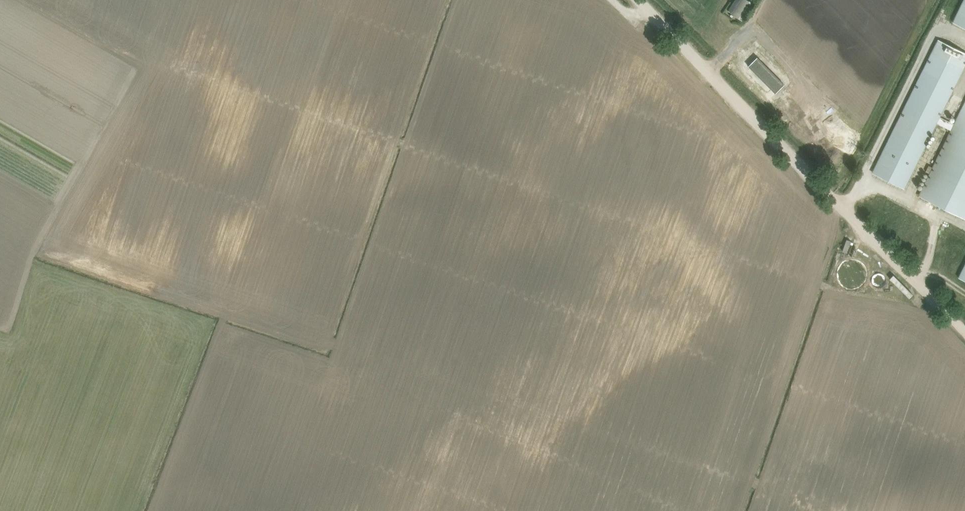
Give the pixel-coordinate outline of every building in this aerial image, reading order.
[(727,10),(738,17),(748,2),(746,0),(734,0),(727,10)] [(952,22),(964,29),(964,0),(963,0),(952,22)] [(713,28),(709,31),(717,39),(720,36),(713,28)] [(872,172),(904,188),(936,123),(951,130),(919,195),(964,218),(964,101),(954,124),(939,117),(963,69),(964,65),(964,55),(937,41),(931,54),(872,172)] [(756,53),(747,61),(774,89),(783,80),(756,53)] [(964,285),(964,264),(957,281),(964,285)] [(879,278),(880,285),(887,283),(886,276),(879,278)]
